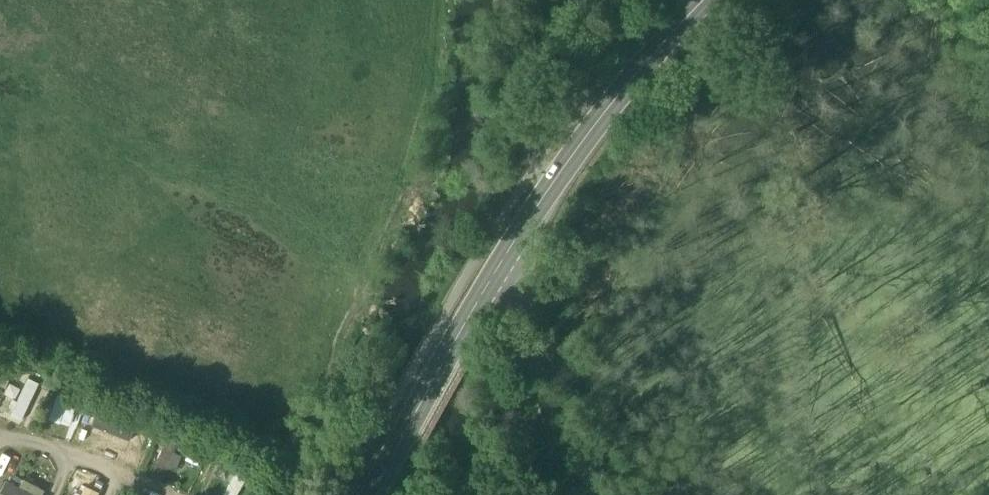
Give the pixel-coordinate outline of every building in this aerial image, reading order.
[(21,420),(40,381),(27,375),(9,415),(21,420)] [(49,418),(75,429),(85,405),(60,394),(49,418)] [(91,409),(84,430),(104,437),(111,416),(91,409)] [(117,440),(140,448),(147,429),(124,421),(117,440)] [(171,473),(181,444),(165,438),(155,467),(171,473)] [(244,475),(233,471),(224,494),(236,494),(244,475)] [(46,488),(22,479),(20,485),(5,480),(0,494),(44,494),(46,488)]
